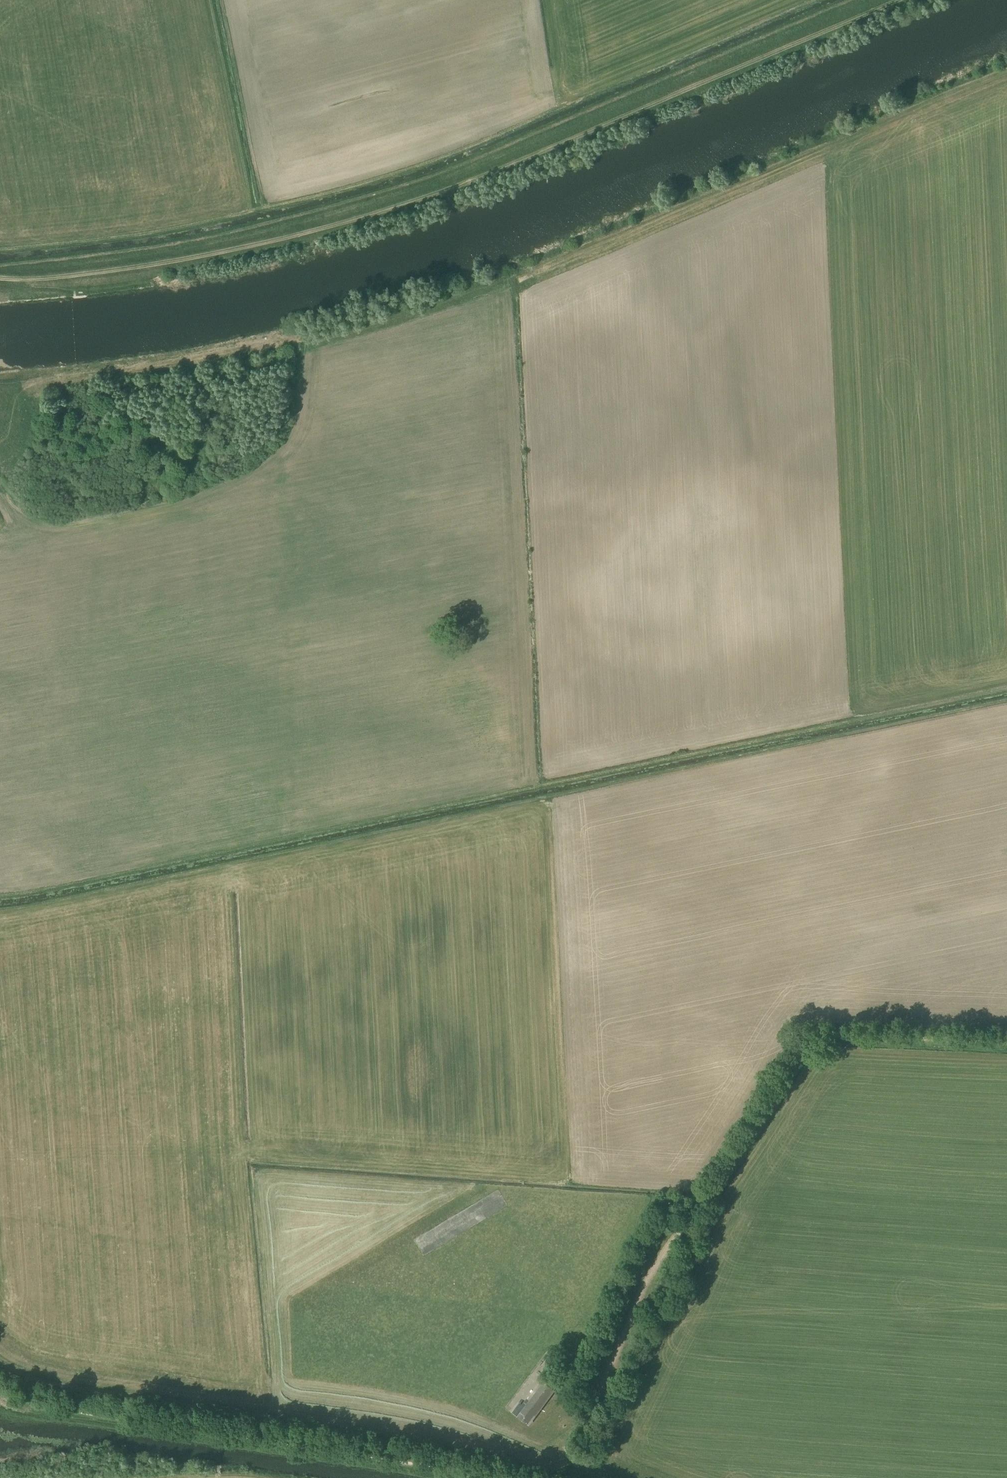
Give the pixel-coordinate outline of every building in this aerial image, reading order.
[(528,1424),(553,1390),(543,1382),(518,1417),(528,1424)]
